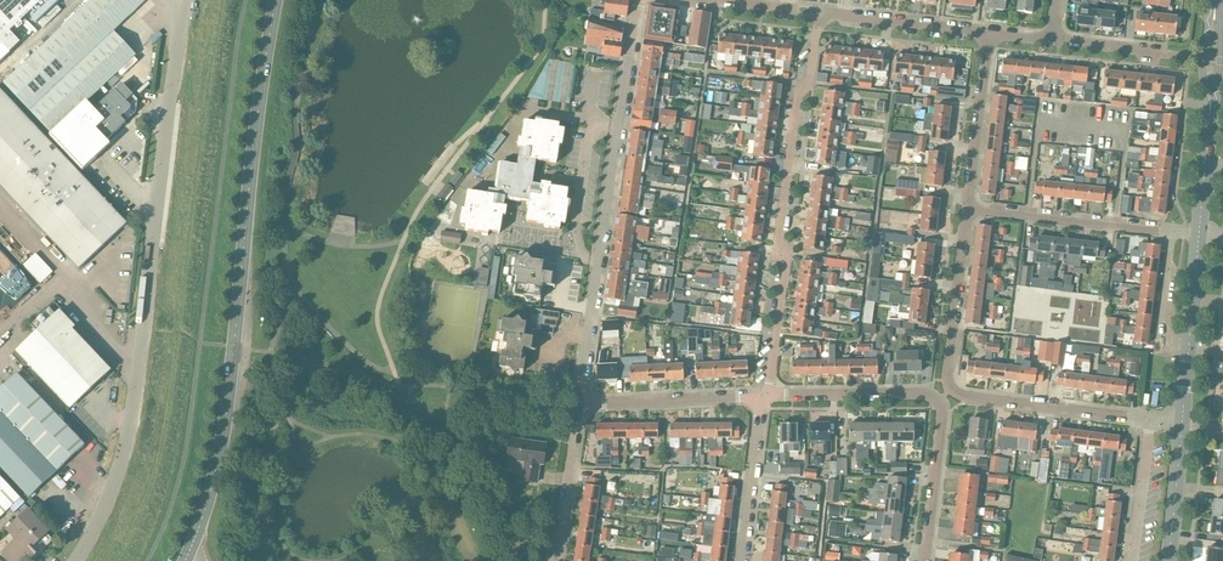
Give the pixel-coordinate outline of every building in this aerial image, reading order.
[(9,51),(10,53),(21,43),(10,31),(43,0),(0,0),(0,42),(9,51)] [(12,92),(52,134),(136,55),(114,31),(147,0),(92,0),(4,83),(12,92)] [(588,18),(604,24),(605,20),(614,22),(615,16),(626,17),(629,0),(627,0),(607,0),(605,12),(591,9),(590,13),(589,18),(588,18)] [(950,5),(952,5),(952,8),(972,11),(972,7),(974,7),(975,0),(951,0),(950,5)] [(987,9),(1005,11),(1006,0),(988,0),(987,9)] [(1018,0),(1017,12),(1032,14),(1034,0),(1018,0)] [(1095,27),(1097,12),(1097,11),(1098,2),(1099,0),(1091,0),(1090,7),(1079,6),(1077,25),(1095,27)] [(646,32),(644,40),(674,44),(681,27),(679,10),(650,5),(646,32)] [(1097,12),(1095,27),(1113,29),(1115,10),(1104,9),(1104,12),(1097,12)] [(694,12),(689,28),(689,46),(707,49),(711,21),(712,15),(694,12)] [(1135,32),(1155,34),(1157,15),(1137,13),(1135,32)] [(1157,15),(1155,34),(1175,36),(1176,29),(1180,29),(1181,19),(1177,18),(1157,15)] [(585,24),(584,28),(584,30),(585,31),(586,31),(586,32),(584,44),(604,47),(602,55),(608,56),(620,58),(623,42),(622,42),(622,40),(623,39),(624,34),(623,32),(623,30),(604,24),(588,18),(588,22),(587,22),(586,22),(585,23),(585,24)] [(731,64),(732,55),(733,55),(734,36),(720,34),(718,53),(726,54),(724,71),(730,72),(731,64)] [(734,36),(733,55),(746,57),(749,38),(734,36)] [(749,38),(746,57),(761,58),(763,39),(749,38)] [(761,58),(776,60),(778,41),(763,39),(761,58)] [(642,55),(672,60),(673,54),(663,53),(664,44),(644,41),(642,55)] [(778,41),(776,60),(784,61),(782,78),(789,79),(791,62),(793,43),(778,41)] [(823,65),(838,67),(840,48),(825,47),(823,65)] [(840,48),(838,67),(853,69),(855,50),(840,48)] [(869,52),(855,50),(853,69),(861,70),(859,88),(865,88),(869,52)] [(884,53),(869,52),(865,88),(872,89),(874,71),(882,72),(884,53)] [(685,53),(684,61),(704,64),(705,56),(685,53)] [(585,54),(584,63),(593,65),(594,56),(585,54)] [(642,55),(640,70),(660,73),(661,65),(679,67),(680,61),(672,60),(642,55)] [(897,55),(895,67),(894,74),(909,76),(911,56),(897,55)] [(909,76),(908,85),(908,93),(914,94),(916,76),(924,77),(926,58),(911,56),(909,76)] [(924,77),(938,79),(941,60),(926,58),(924,77)] [(549,60),(527,98),(570,104),(576,64),(549,60)] [(955,62),(941,60),(938,79),(953,80),(955,62)] [(1015,88),(1015,85),(1018,61),(1003,60),(1002,77),(1008,78),(1007,85),(1000,84),(999,93),(1014,95),(1015,88)] [(1032,63),(1018,61),(1015,85),(1022,86),(1023,76),(1030,77),(1029,81),(1032,63)] [(1046,64),(1032,63),(1029,81),(1044,83),(1046,64)] [(1044,83),(1044,84),(1042,97),(1048,98),(1050,79),(1058,80),(1060,66),(1046,64),(1044,83)] [(1074,68),(1060,66),(1058,80),(1057,86),(1063,87),(1064,80),(1072,81),(1074,68)] [(1088,69),(1074,68),(1072,81),(1072,86),(1085,87),(1086,83),(1088,69)] [(677,90),(683,91),(683,86),(678,85),(678,81),(659,79),(660,73),(640,70),(638,84),(677,90)] [(1103,88),(1120,90),(1122,73),(1105,71),(1103,88)] [(1120,90),(1138,92),(1140,75),(1122,73),(1120,90)] [(1138,92),(1155,94),(1157,77),(1140,75),(1138,92)] [(1156,94),(1154,103),(1154,110),(1161,111),(1162,104),(1163,95),(1173,96),(1175,79),(1157,77),(1155,94),(1156,94)] [(761,97),(780,100),(782,85),(763,83),(746,81),(745,87),(753,88),(762,89),(761,97)] [(52,134),(50,136),(83,171),(106,148),(103,145),(107,141),(126,123),(121,118),(132,108),(126,102),(133,95),(125,86),(123,84),(116,90),(115,90),(94,110),(86,102),(52,134)] [(638,84),(635,98),(655,101),(657,95),(676,97),(677,90),(638,84)] [(1036,87),(1035,97),(1042,97),(1044,84),(1040,84),(1040,88),(1036,87)] [(1083,103),(1094,104),(1096,91),(1085,89),(1083,103)] [(80,269),(127,224),(0,90),(0,185),(80,269)] [(956,90),(955,98),(965,99),(966,91),(961,90),(956,90)] [(823,106),(860,111),(861,105),(843,102),(844,94),(825,91),(823,106)] [(1005,112),(1015,113),(1022,114),(1022,107),(1006,105),(1007,97),(993,96),(991,110),(1005,111),(1005,112)] [(761,97),(759,112),(778,115),(780,100),(761,97)] [(896,97),(895,104),(909,105),(910,98),(896,97)] [(635,98),(633,113),(676,119),(677,113),(654,109),(655,101),(635,98)] [(1111,105),(1119,106),(1120,99),(1112,98),(1111,105)] [(922,107),(923,99),(915,99),(914,106),(922,107)] [(1128,100),(1120,99),(1119,106),(1127,107),(1128,100)] [(884,113),(885,102),(877,101),(876,112),(884,113)] [(821,120),(840,123),(841,115),(859,117),(860,111),(823,106),(821,120)] [(930,115),(929,122),(949,125),(951,108),(935,106),(934,116),(930,115)] [(1022,107),(1022,114),(1034,116),(1035,108),(1023,106),(1022,107)] [(757,127),(776,130),(778,115),(759,112),(750,111),(742,110),(731,108),(730,115),(758,118),(757,127)] [(1005,111),(991,110),(990,124),(1003,125),(1003,126),(1009,126),(1009,121),(1004,120),(1005,112),(1005,111)] [(633,113),(631,127),(651,130),(652,123),(656,123),(656,122),(675,125),(676,119),(633,113)] [(1177,117),(1156,114),(1155,120),(1162,121),(1161,129),(1175,131),(1177,117)] [(482,233),(482,235),(488,236),(489,232),(500,234),(503,216),(505,217),(507,207),(504,207),(505,198),(513,199),(513,201),(518,202),(519,200),(529,201),(526,222),(544,225),(544,228),(560,230),(561,224),(565,225),(568,207),(570,207),(571,201),(567,201),(568,190),(551,187),(551,184),(542,183),(541,186),(532,184),(534,176),(536,176),(536,171),(534,171),(536,160),(557,163),(559,146),(562,146),(565,130),(559,129),(559,124),(542,122),(542,120),(536,119),(535,123),(524,122),(522,139),(519,139),(517,148),(520,149),(518,165),(501,163),(497,190),(489,189),(488,195),(468,192),(465,210),(462,209),(460,225),(466,226),(465,231),(482,233)] [(1132,126),(1136,126),(1153,128),(1154,122),(1133,119),(1132,126)] [(864,135),(839,131),(840,123),(821,120),(819,135),(856,140),(863,141),(864,135)] [(931,140),(935,140),(947,142),(949,125),(929,122),(928,129),(932,130),(931,140)] [(988,138),(1002,139),(1003,126),(1003,125),(990,124),(988,138)] [(1153,128),(1136,126),(1136,132),(1152,135),(1153,128)] [(746,140),(755,141),(774,144),(776,130),(757,127),(756,135),(739,133),(738,139),(746,140)] [(1174,145),(1175,131),(1161,129),(1161,134),(1156,134),(1155,142),(1160,143),(1174,145)] [(630,131),(628,144),(663,149),(664,142),(648,139),(649,133),(630,131)] [(819,135),(817,149),(836,152),(837,144),(855,146),(856,140),(819,135)] [(919,144),(919,145),(925,145),(926,138),(913,136),(912,143),(919,144)] [(986,152),(1000,153),(1006,154),(1006,148),(1001,147),(1002,139),(988,138),(986,152)] [(774,144),(755,141),(753,156),(772,158),(774,144)] [(888,141),(887,149),(898,150),(899,142),(888,141)] [(1018,143),(1018,142),(1011,141),(1010,148),(1028,149),(1029,144),(1018,143)] [(1160,143),(1158,157),(1172,159),(1174,145),(1160,143)] [(626,158),(645,160),(646,155),(653,156),(654,153),(661,154),(660,158),(668,159),(669,150),(663,149),(628,144),(626,158)] [(924,153),(925,145),(919,145),(910,144),(909,147),(909,151),(924,153)] [(698,145),(696,153),(703,154),(705,146),(698,145)] [(1131,147),(1130,154),(1149,156),(1150,150),(1131,147)] [(836,152),(817,149),(815,164),(834,167),(836,152)] [(1073,200),(1087,201),(1092,170),(1093,170),(1095,151),(1087,150),(1084,187),(1074,186),(1073,200)] [(924,160),(923,168),(943,171),(945,154),(930,152),(929,161),(924,160)] [(998,168),(1000,153),(986,152),(984,166),(998,168)] [(1149,156),(1130,154),(1128,153),(1126,167),(1138,168),(1139,161),(1157,164),(1156,170),(1152,169),(1152,170),(1152,171),(1170,173),(1172,159),(1158,157),(1149,156)] [(1111,154),(1110,162),(1117,162),(1118,155),(1111,154)] [(1061,175),(1067,176),(1069,155),(1063,155),(1062,167),(1061,175)] [(750,182),(768,185),(770,170),(735,166),(732,166),(733,159),(717,157),(715,169),(746,174),(745,182),(750,182)] [(868,157),(866,175),(877,177),(878,177),(881,158),(880,158),(868,157)] [(626,158),(624,171),(661,177),(663,169),(644,166),(645,160),(626,158)] [(678,176),(687,178),(688,167),(680,166),(678,176)] [(984,166),(983,180),(996,182),(998,168),(984,166)] [(941,188),(943,171),(923,168),(922,176),(927,177),(926,186),(941,188)] [(663,169),(662,176),(670,178),(671,171),(663,169)] [(1168,187),(1170,173),(1152,171),(1152,170),(1149,169),(1147,183),(1145,183),(1146,177),(1139,176),(1139,175),(1130,174),(1129,182),(1168,187)] [(1099,171),(1093,170),(1092,170),(1087,201),(1104,203),(1104,201),(1111,202),(1112,191),(1105,190),(1105,189),(1097,188),(1099,171)] [(449,181),(456,186),(464,176),(457,171),(449,181)] [(622,185),(641,188),(642,181),(657,183),(657,184),(664,185),(665,177),(661,177),(624,171),(622,185)] [(833,179),(826,178),(814,176),(812,191),(856,197),(857,191),(831,187),(833,179)] [(674,185),(685,187),(686,187),(687,181),(675,179),(674,185)] [(995,196),(996,182),(983,180),(981,194),(995,196)] [(897,181),(896,188),(920,191),(921,184),(897,181)] [(766,200),(768,185),(750,182),(748,197),(766,200)] [(1042,196),(1057,198),(1059,184),(1043,182),(1043,183),(1037,182),(1035,193),(1043,194),(1042,196)] [(1166,201),(1168,187),(1129,182),(1128,188),(1153,191),(1152,199),(1166,201)] [(437,198),(444,202),(454,189),(447,184),(437,198)] [(1057,198),(1073,200),(1074,186),(1059,184),(1057,198)] [(622,185),(620,198),(654,203),(655,196),(640,194),(641,188),(622,185)] [(896,196),(919,199),(920,191),(896,188),(896,196)] [(812,191),(810,205),(828,208),(830,200),(854,203),(855,197),(856,197),(812,191)] [(747,203),(746,212),(764,214),(766,200),(748,197),(738,196),(731,195),(730,201),(747,203)] [(1122,196),(1121,205),(1129,206),(1130,197),(1130,196),(1122,196)] [(620,198),(618,212),(637,215),(638,208),(653,210),(654,203),(620,198)] [(940,200),(928,198),(925,198),(922,215),(938,217),(940,200)] [(1164,215),(1166,201),(1152,199),(1143,198),(1143,200),(1136,200),(1135,211),(1141,212),(1142,205),(1152,206),(1151,213),(1164,215)] [(828,208),(810,205),(808,220),(850,226),(850,219),(827,216),(828,208)] [(764,214),(746,212),(745,220),(718,216),(717,223),(727,224),(762,229),(764,214)] [(682,214),(681,214),(674,213),(673,221),(680,223),(682,214)] [(636,218),(618,215),(616,229),(649,235),(650,228),(635,226),(636,218)] [(920,231),(924,232),(936,233),(938,217),(922,215),(920,231)] [(808,220),(806,235),(824,237),(825,228),(850,232),(850,226),(808,220)] [(760,243),(762,229),(727,224),(726,230),(743,232),(742,241),(760,243)] [(976,239),(999,242),(999,238),(997,235),(990,234),(991,227),(977,226),(976,239)] [(678,240),(679,229),(672,228),(671,239),(678,240)] [(616,229),(614,243),(632,246),(633,239),(648,242),(649,235),(616,229)] [(462,234),(442,231),(441,242),(461,245),(462,234)] [(886,233),(885,242),(899,244),(913,245),(913,243),(914,237),(908,236),(886,233)] [(824,237),(806,235),(804,249),(822,252),(824,237)] [(1030,239),(1029,250),(1036,250),(1036,251),(1045,252),(1044,262),(1041,261),(1040,270),(1049,271),(1050,262),(1051,262),(1051,259),(1050,259),(1052,239),(1037,237),(1037,240),(1030,239)] [(670,239),(669,247),(676,248),(678,240),(671,239),(670,239)] [(987,255),(996,257),(1004,258),(1005,251),(988,249),(989,242),(998,243),(999,242),(976,239),(974,253),(987,255)] [(1060,260),(1060,254),(1066,254),(1067,241),(1052,239),(1050,259),(1051,259),(1060,260)] [(1067,241),(1066,254),(1081,256),(1082,242),(1067,241)] [(1082,242),(1081,256),(1097,258),(1097,257),(1105,258),(1106,247),(1099,246),(1099,244),(1082,242)] [(614,243),(611,257),(646,262),(647,255),(631,253),(632,246),(614,243)] [(919,243),(916,261),(932,263),(934,245),(919,243)] [(1146,251),(1145,258),(1159,260),(1160,246),(1143,244),(1143,250),(1146,251)] [(739,259),(738,268),(757,270),(759,255),(723,251),(722,257),(739,259)] [(987,255),(974,253),(972,267),(986,269),(987,255)] [(514,296),(524,297),(528,303),(533,299),(541,300),(543,285),(555,287),(557,275),(542,273),(544,263),(531,261),(527,255),(522,259),(515,258),(512,277),(517,278),(514,296)] [(703,255),(702,262),(710,263),(711,256),(703,255)] [(489,290),(488,299),(494,300),(500,258),(494,257),(489,290)] [(645,270),(646,262),(611,257),(609,271),(628,274),(637,276),(638,268),(645,270)] [(1157,273),(1159,260),(1145,258),(1145,259),(1140,258),(1139,265),(1144,266),(1143,271),(1157,273)] [(800,275),(819,278),(821,264),(802,261),(800,275)] [(831,261),(830,267),(844,269),(844,262),(831,261)] [(916,261),(914,277),(930,279),(932,263),(916,261)] [(1057,263),(1051,262),(1050,262),(1049,271),(1056,271),(1057,263)] [(1088,266),(1081,265),(1079,283),(1085,284),(1088,266)] [(667,266),(666,276),(673,277),(674,267),(667,266)] [(972,267),(970,281),(989,284),(990,277),(985,277),(986,269),(972,267)] [(489,269),(478,268),(476,286),(486,288),(489,269)] [(717,279),(727,281),(736,282),(755,285),(757,270),(738,268),(737,276),(712,273),(712,278),(717,279)] [(1024,268),(1021,287),(1029,288),(1032,269),(1024,268)] [(1143,272),(1134,271),(1127,270),(1127,271),(1119,270),(1118,276),(1142,279),(1141,286),(1155,288),(1157,273),(1143,271),(1143,272)] [(609,271),(607,285),(648,291),(649,284),(627,280),(628,274),(609,271)] [(800,275),(798,290),(817,293),(818,285),(835,287),(836,280),(828,279),(819,278),(800,275)] [(908,283),(909,277),(909,276),(897,275),(896,281),(908,283)] [(907,291),(908,289),(908,283),(896,281),(870,278),(869,286),(878,287),(878,289),(901,292),(901,290),(907,291)] [(709,285),(718,286),(726,287),(727,281),(717,279),(717,280),(710,279),(709,285)] [(989,284),(970,281),(969,295),(990,298),(991,291),(983,290),(984,284),(989,285),(989,284)] [(736,282),(734,297),(753,299),(755,285),(736,282)] [(1061,291),(1062,284),(1047,282),(1046,289),(1061,291)] [(1063,284),(1062,291),(1073,293),(1073,286),(1063,284)] [(646,299),(648,291),(607,285),(605,299),(621,301),(620,307),(634,309),(635,298),(646,299)] [(1153,302),(1155,288),(1141,286),(1139,300),(1153,302)] [(912,297),(904,297),(905,296),(889,294),(888,303),(899,305),(903,305),(927,308),(929,291),(913,289),(912,297)] [(674,290),(673,298),(683,299),(684,291),(674,290)] [(817,293),(798,290),(796,305),(815,308),(817,293)] [(969,295),(967,309),(981,311),(982,298),(990,299),(990,298),(969,295)] [(725,310),(751,314),(753,299),(734,297),(733,305),(716,303),(715,308),(715,309),(723,310),(725,310)] [(851,298),(850,309),(860,310),(861,300),(851,298)] [(1139,300),(1138,314),(1151,316),(1153,302),(1139,300)] [(863,324),(872,325),(875,303),(866,302),(863,324)] [(796,305),(794,320),(813,323),(814,315),(824,317),(825,316),(832,316),(833,310),(825,309),(815,308),(796,305)] [(927,308),(903,305),(899,305),(898,314),(910,315),(909,323),(925,325),(927,308)] [(703,306),(702,313),(714,315),(722,316),(723,310),(715,309),(715,308),(703,306)] [(31,325),(37,332),(17,351),(71,409),(111,370),(77,334),(79,332),(60,313),(59,315),(57,313),(56,314),(50,307),(31,325)] [(635,317),(636,309),(634,309),(620,307),(619,307),(618,315),(635,317)] [(503,344),(501,355),(499,367),(510,369),(514,374),(519,370),(524,371),(527,350),(535,351),(537,339),(534,339),(535,332),(553,335),(554,328),(556,328),(557,321),(559,321),(560,313),(532,309),(530,324),(522,323),(518,318),(513,321),(502,320),(498,344),(503,344)] [(967,309),(965,324),(985,327),(987,318),(980,318),(981,311),(967,309)] [(749,328),(751,314),(725,310),(723,325),(730,326),(749,328)] [(852,312),(851,320),(859,321),(860,313),(852,312)] [(1149,330),(1151,316),(1138,314),(1136,328),(1149,330)] [(1109,325),(1127,327),(1128,321),(1110,319),(1109,325)] [(618,320),(602,321),(603,339),(619,338),(618,320)] [(794,320),(792,334),(811,337),(837,340),(838,334),(822,332),(823,330),(812,329),(813,323),(794,320)] [(876,334),(876,325),(864,325),(863,334),(876,334)] [(1136,328),(1127,327),(1109,325),(1107,325),(1106,331),(1135,335),(1134,343),(1147,345),(1149,330),(1136,328)] [(696,379),(713,378),(713,364),(704,364),(703,345),(698,345),(697,330),(688,329),(688,339),(689,355),(695,355),(696,364),(695,364),(695,367),(696,379)] [(908,329),(907,337),(919,338),(920,331),(908,329)] [(926,338),(925,340),(934,341),(935,334),(927,333),(926,333),(926,338)] [(713,378),(731,378),(730,363),(721,363),(719,336),(712,336),(713,364),(713,378)] [(978,336),(977,344),(986,345),(986,337),(978,336)] [(1003,380),(1020,382),(1025,339),(1019,338),(1015,367),(1005,366),(1003,380)] [(1025,339),(1020,382),(1035,384),(1035,382),(1042,383),(1044,372),(1036,371),(1036,370),(1030,369),(1031,363),(1029,363),(1032,340),(1025,339)] [(993,344),(992,352),(998,353),(1000,341),(994,340),(993,345),(993,344)] [(664,353),(665,365),(666,381),(684,380),(683,365),(673,365),(672,341),(664,341),(664,353)] [(1040,342),(1038,361),(1051,363),(1054,344),(1040,342)] [(637,350),(629,351),(628,343),(623,343),(623,358),(637,357),(637,350)] [(1054,343),(1051,365),(1063,367),(1066,345),(1054,343)] [(991,359),(992,352),(993,344),(987,344),(985,364),(975,362),(975,363),(968,362),(967,373),(974,374),(974,376),(989,378),(991,364),(991,359)] [(808,361),(808,352),(807,352),(807,345),(800,345),(800,361),(792,362),(793,376),(807,375),(807,361),(808,361)] [(835,361),(835,352),(835,345),(829,345),(829,361),(821,361),(821,375),(835,375),(835,361)] [(1099,348),(1091,347),(1090,354),(1098,355),(1099,348)] [(597,366),(598,381),(608,380),(609,384),(615,384),(616,380),(617,380),(616,365),(606,365),(608,352),(601,351),(599,366),(597,366)] [(1113,361),(1112,368),(1120,369),(1121,362),(1132,363),(1130,376),(1139,377),(1142,355),(1117,351),(1115,361),(1113,361)] [(896,362),(893,362),(893,372),(907,372),(907,353),(896,353),(896,362)] [(918,353),(907,353),(907,372),(921,372),(921,362),(918,362),(918,353)] [(849,361),(849,356),(842,356),(842,361),(835,361),(835,375),(849,375),(849,361)] [(1095,378),(1088,377),(1091,357),(1084,356),(1083,364),(1082,371),(1079,390),(1094,392),(1095,378)] [(856,361),(849,361),(849,375),(863,375),(863,361),(863,357),(856,357),(856,361)] [(1095,378),(1094,392),(1109,393),(1110,380),(1112,368),(1113,361),(1108,360),(1107,366),(1097,365),(1096,378),(1095,378)] [(821,361),(808,361),(807,361),(807,375),(821,375),(821,361)] [(878,375),(878,363),(878,361),(863,361),(863,375),(878,375)] [(747,362),(735,363),(730,363),(731,378),(748,377),(747,362)] [(989,378),(1003,380),(1005,366),(991,364),(989,378)] [(648,382),(666,381),(665,365),(647,366),(648,382)] [(648,382),(647,366),(629,367),(630,382),(648,382)] [(1064,388),(1079,390),(1082,371),(1073,370),(1072,375),(1065,374),(1058,374),(1057,385),(1064,385),(1064,388)] [(57,472),(85,445),(17,374),(0,390),(0,411),(57,472)] [(1127,382),(1110,380),(1109,393),(1125,396),(1125,393),(1133,394),(1134,383),(1127,382)] [(57,472),(0,411),(0,467),(29,498),(57,472)] [(969,454),(984,456),(985,447),(983,447),(984,440),(988,441),(989,432),(986,431),(987,421),(971,420),(969,438),(971,438),(969,454)] [(999,435),(997,447),(998,447),(997,450),(1005,451),(1005,448),(1004,448),(1006,436),(1018,438),(1020,424),(1002,422),(1001,435),(999,435)] [(710,439),(710,456),(710,467),(717,467),(717,456),(716,424),(701,425),(701,439),(710,439)] [(716,424),(717,456),(717,467),(723,467),(723,456),(723,438),(732,438),(739,438),(739,427),(732,427),(732,424),(716,424)] [(789,452),(799,452),(799,442),(796,442),(796,424),(781,424),(781,444),(784,444),(784,454),(781,454),(781,463),(780,463),(780,474),(800,474),(800,463),(789,463),(789,452)] [(831,454),(831,453),(831,441),(829,441),(830,424),(811,424),(811,441),(823,441),(823,454),(831,454)] [(1018,438),(1019,438),(1017,449),(1036,452),(1037,440),(1036,440),(1037,426),(1020,424),(1018,438)] [(612,439),(612,425),(596,425),(596,439),(603,439),(603,456),(612,456),(612,439)] [(627,439),(627,425),(612,425),(612,439),(612,456),(619,457),(619,449),(618,449),(618,439),(627,439)] [(643,439),(643,425),(627,425),(627,439),(643,439)] [(658,439),(658,425),(643,425),(643,439),(658,439)] [(686,465),(686,425),(670,425),(670,439),(680,439),(680,465),(686,465)] [(701,425),(686,425),(686,465),(693,465),(693,448),(693,439),(701,439),(701,425)] [(849,442),(857,442),(857,459),(864,459),(864,425),(849,425),(849,442)] [(877,425),(864,425),(864,459),(869,459),(869,450),(871,450),(871,442),(877,442),(877,425)] [(877,425),(877,442),(886,442),(886,459),(891,459),(891,425),(877,425)] [(914,425),(891,425),(891,459),(896,459),(896,450),(897,450),(897,442),(914,442),(914,425)] [(1049,441),(1049,446),(1062,448),(1061,454),(1065,455),(1063,462),(1064,462),(1063,469),(1058,468),(1057,478),(1062,479),(1067,479),(1069,469),(1074,431),(1058,429),(1058,431),(1051,430),(1049,441)] [(1074,431),(1069,469),(1073,470),(1077,463),(1079,446),(1087,447),(1089,433),(1074,431)] [(1104,435),(1089,433),(1087,447),(1096,448),(1092,480),(1099,481),(1100,475),(1102,458),(1103,449),(1102,449),(1104,435)] [(1102,449),(1103,449),(1106,449),(1118,451),(1118,450),(1125,451),(1127,440),(1119,439),(1120,437),(1104,435),(1102,449)] [(546,444),(510,438),(507,459),(524,462),(522,480),(537,483),(540,465),(543,465),(546,444)] [(990,473),(998,474),(1001,458),(992,457),(990,473)] [(1102,458),(1100,475),(1107,476),(1108,468),(1107,467),(1108,459),(1102,458)] [(640,459),(629,459),(629,469),(640,469),(640,459)] [(837,476),(847,475),(847,459),(837,459),(838,475),(837,475),(837,476)] [(896,463),(896,460),(891,460),(891,473),(907,473),(907,463),(896,463)] [(977,461),(976,469),(986,470),(987,461),(977,461)] [(1038,481),(1046,482),(1048,462),(1041,461),(1038,481)] [(1040,463),(1032,462),(1030,477),(1037,478),(1040,463)] [(806,470),(805,477),(817,478),(817,472),(818,471),(812,470),(806,470)] [(1072,479),(1083,481),(1084,475),(1073,473),(1072,479)] [(959,490),(978,492),(979,477),(961,475),(959,490)] [(1009,477),(989,475),(988,482),(1008,485),(1009,477)] [(20,498),(0,477),(0,518),(20,498)] [(906,479),(890,477),(889,477),(887,491),(871,489),(869,498),(904,502),(906,479)] [(624,500),(616,499),(598,496),(600,487),(599,487),(600,480),(590,478),(589,486),(586,485),(584,500),(616,505),(623,506),(624,500)] [(719,494),(719,501),(732,502),(734,487),(732,487),(733,480),(722,478),(721,486),(720,486),(719,494)] [(828,481),(827,491),(839,493),(840,482),(828,481)] [(810,483),(809,492),(815,492),(814,495),(820,495),(821,486),(817,484),(810,483)] [(773,492),(771,507),(803,511),(803,510),(817,512),(818,503),(810,502),(803,501),(802,505),(796,504),(796,502),(786,501),(787,494),(786,493),(787,486),(776,485),(775,492),(773,492)] [(976,507),(978,492),(959,490),(957,505),(976,507)] [(838,503),(839,493),(827,491),(826,502),(838,503)] [(996,494),(993,494),(987,493),(986,501),(995,502),(996,494)] [(1105,517),(1119,519),(1121,503),(1118,503),(1119,496),(1108,494),(1107,502),(1106,509),(1096,508),(1096,510),(1088,509),(1087,515),(1096,516),(1105,517)] [(663,495),(662,503),(669,504),(670,496),(663,495)] [(902,516),(904,502),(869,498),(869,504),(885,506),(884,513),(902,516)] [(702,507),(701,514),(717,516),(731,518),(732,502),(719,501),(703,499),(702,505),(702,507)] [(582,516),(595,518),(597,509),(615,512),(616,505),(584,500),(582,516)] [(1049,509),(1058,510),(1059,502),(1051,501),(1049,509)] [(1222,519),(1222,502),(1214,501),(1212,517),(1222,519)] [(955,520),(974,522),(975,514),(984,515),(984,516),(994,517),(995,509),(976,507),(957,505),(955,520)] [(1071,505),(1070,513),(1086,515),(1087,507),(1071,505)] [(771,507),(769,522),(783,524),(793,525),(794,521),(795,516),(801,517),(807,518),(808,512),(803,511),(771,507)] [(829,507),(828,517),(840,518),(841,508),(829,507)] [(34,519),(27,512),(8,530),(17,540),(2,553),(10,560),(22,560),(27,555),(31,559),(52,539),(52,538),(49,540),(45,536),(49,532),(35,518),(34,519)] [(900,529),(902,516),(884,513),(883,520),(876,519),(876,521),(866,519),(866,525),(900,529)] [(699,523),(698,530),(706,531),(715,532),(715,531),(729,533),(731,518),(717,516),(702,515),(702,521),(702,523),(699,523)] [(579,531),(593,533),(595,518),(582,516),(579,531)] [(1117,534),(1119,519),(1105,517),(1103,532),(1117,534)] [(1222,536),(1222,519),(1212,517),(1210,534),(1222,536)] [(953,535),(966,536),(972,537),(974,522),(955,520),(953,535)] [(769,522),(767,538),(808,542),(814,543),(814,537),(782,533),(783,524),(769,522)] [(838,533),(839,525),(829,524),(828,537),(838,538),(838,533)] [(900,529),(866,525),(863,525),(862,530),(865,530),(865,531),(882,534),(881,541),(899,543),(900,529)] [(577,546),(590,548),(593,533),(579,531),(577,546)] [(703,544),(702,545),(713,547),(727,548),(729,533),(715,531),(715,532),(706,531),(705,537),(703,537),(703,544)] [(1115,549),(1117,534),(1103,532),(1102,541),(1084,539),(1083,545),(1115,549)] [(991,539),(991,538),(982,537),(981,544),(996,546),(997,540),(991,539)] [(767,538),(766,553),(780,554),(781,545),(807,549),(808,542),(767,538)] [(1115,549),(1083,545),(1075,544),(1074,553),(1083,554),(1083,551),(1090,552),(1090,553),(1100,554),(1099,560),(1113,560),(1115,549)] [(574,560),(588,560),(590,548),(577,546),(574,560)] [(694,560),(704,560),(726,560),(727,548),(713,547),(712,555),(695,553),(694,560)] [(861,556),(862,548),(854,547),(853,556),(861,556)] [(1206,560),(1222,560),(1222,550),(1208,548),(1206,560)] [(833,560),(839,560),(840,554),(826,552),(825,560),(833,560)] [(979,559),(988,560),(989,553),(980,552),(979,559)] [(765,560),(779,560),(780,554),(766,553),(765,560)] [(870,560),(897,560),(897,556),(871,553),(870,560)]
